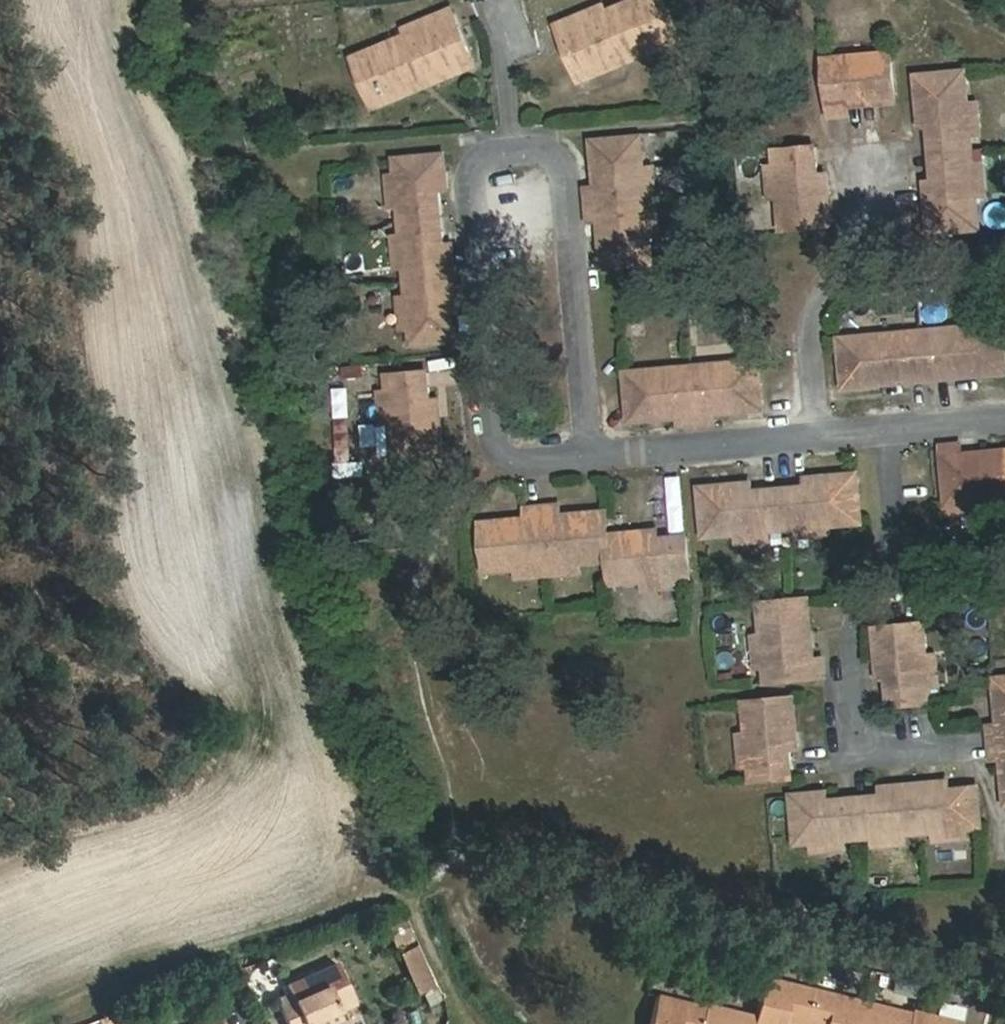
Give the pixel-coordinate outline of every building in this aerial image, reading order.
[(662,0),(638,0),(604,14),(606,19),(640,5),(647,23),(655,20),(665,44),(678,38),(662,0)] [(556,26),(578,80),(665,44),(655,20),(647,23),(640,5),(606,19),(604,14),(601,7),(556,26)] [(375,82),(385,105),(471,69),(449,16),(403,35),(406,41),(409,46),(375,61),(382,79),(375,82)] [(409,46),(406,41),(352,64),(372,111),(385,105),(375,82),(382,79),(375,61),(409,46)] [(895,102),(892,55),(873,57),(874,62),(846,64),(845,59),(829,59),(833,116),(849,115),(848,105),(848,98),(877,96),(877,103),(895,102)] [(965,69),(918,73),(921,106),(928,106),(930,120),(932,149),(971,146),(970,133),(968,102),(965,69)] [(877,103),(877,96),(848,98),(848,105),(877,103)] [(978,101),(968,102),(970,133),(980,132),(978,101)] [(921,106),(922,120),(930,120),(928,106),(921,106)] [(638,139),(591,143),(593,160),(600,160),(602,188),(595,189),(585,190),(586,206),(643,201),(641,172),(638,139)] [(971,146),(932,149),(935,180),(936,194),(928,194),(931,227),(978,223),(975,191),(972,160),(971,146)] [(815,156),(775,160),(776,173),(780,204),(782,236),(829,232),(826,199),(819,200),(817,186),(815,156)] [(440,159),(394,164),(396,178),(398,208),(400,224),(438,220),(436,194),(434,180),(442,179),(440,159)] [(982,159),(972,160),(975,191),(985,190),(982,159)] [(600,160),(593,160),(595,189),(602,188),(600,160)] [(650,171),(641,172),(643,201),(652,200),(650,171)] [(776,173),(767,174),(770,205),(780,204),(776,173)] [(396,178),(387,179),(389,208),(398,208),(396,178)] [(443,193),(442,179),(434,180),(436,194),(443,193)] [(935,180),(927,180),(928,194),(936,194),(935,180)] [(825,185),(817,186),(819,200),(826,199),(825,185)] [(652,200),(643,201),(646,230),(655,229),(652,200)] [(643,201),(586,206),(588,222),(598,221),(605,221),(608,249),(600,250),(602,267),(649,263),(646,230),(643,201)] [(438,220),(400,224),(404,270),(405,288),(451,283),(449,262),(442,263),(440,249),(438,220)] [(605,221),(598,221),(600,250),(608,249),(605,221)] [(401,240),(392,241),(395,270),(404,270),(401,240)] [(448,249),(440,249),(442,263),(449,262),(448,249)] [(451,283),(405,288),(406,300),(409,329),(410,346),(448,343),(446,319),(445,304),(453,304),(451,283)] [(406,300),(398,301),(400,330),(409,329),(406,300)] [(453,304),(445,304),(446,319),(454,318),(453,304)] [(1002,327),(967,330),(967,335),(922,339),(925,380),(942,379),(942,371),(970,369),(971,376),(1004,373),(1004,358),(1002,327)] [(967,330),(922,334),(922,339),(967,335),(967,330)] [(922,339),(922,334),(876,337),(876,343),(922,339)] [(925,380),(922,339),(876,343),(876,337),(841,341),(845,388),(880,384),(879,377),(908,375),(909,382),(925,380)] [(758,412),(755,365),(737,366),(737,372),(709,374),(709,368),(693,369),(697,426),(713,425),(712,415),(712,407),(740,405),(741,413),(758,412)] [(693,369),(677,370),(677,376),(648,378),(648,372),(631,374),(634,420),(651,419),(651,412),(679,410),(680,418),(681,428),(697,426),(693,369)] [(942,371),(942,379),(971,376),(970,369),(942,371)] [(677,376),(677,370),(648,372),(648,378),(677,376)] [(426,374),(387,378),(388,392),(392,423),(395,455),(442,451),(438,418),(431,418),(429,404),(426,374)] [(909,382),(908,375),(879,377),(880,384),(909,382)] [(388,392),(379,393),(382,424),(392,423),(388,392)] [(438,418),(437,404),(429,404),(431,418),(438,418)] [(741,413),(740,405),(712,407),(712,415),(741,413)] [(680,418),(679,410),(651,412),(651,419),(680,418)] [(960,448),(944,449),(949,506),(978,503),(1004,501),(1004,453),(989,455),(990,463),(961,465),(960,448)] [(990,463),(989,455),(961,458),(961,465),(990,463)] [(862,522),(859,475),(826,478),(827,486),(812,487),(782,489),(786,529),(799,528),(831,525),(862,522)] [(826,478),(812,480),(812,487),(827,486),(826,478)] [(752,484),(738,485),(738,493),(753,492),(752,484)] [(738,485),(705,489),(709,535),(741,532),(773,530),(786,529),(782,489),(753,492),(738,493),(738,485)] [(978,503),(949,506),(950,515),(979,513),(978,503)] [(563,504),(548,506),(552,563),(581,560),(615,557),(613,534),(611,510),(593,512),(594,519),(565,522),(563,504)] [(504,520),(486,521),(490,568),(552,563),(548,506),(531,507),(532,517),(533,525),(504,527),(504,520)] [(593,512),(565,514),(565,522),(594,519),(593,512)] [(532,517),(504,520),(504,527),(533,525),(532,517)] [(831,525),(799,528),(800,537),(831,535),(831,525)] [(773,530),(741,532),(742,542),(773,540),(773,530)] [(659,531),(646,532),(646,539),(660,538),(659,531)] [(693,574),(690,535),(660,538),(646,539),(646,532),(613,534),(615,557),(617,581),(649,578),(680,576),(693,574)] [(553,572),(582,569),(581,560),(552,563),(553,572)] [(523,566),(524,574),(553,572),(552,563),(523,566)] [(679,577),(648,579),(649,588),(680,586),(679,577)] [(810,600),(763,603),(766,639),(771,638),(774,667),(769,668),(770,684),(826,679),(825,663),(815,663),(808,664),(805,635),(813,635),(810,600)] [(880,629),(882,662),(889,662),(891,676),(893,706),(932,703),(931,690),(929,659),(927,626),(880,629)] [(815,663),(813,635),(805,635),(808,664),(815,663)] [(756,640),(759,668),(774,667),(771,638),(766,639),(756,640)] [(939,658),(929,659),(931,690),(941,689),(939,658)] [(889,662),(882,662),(883,676),(891,676),(889,662)] [(996,678),(998,696),(1004,695),(1004,697),(1004,677),(996,678)] [(795,701),(748,704),(750,736),(752,767),(753,781),(792,779),(791,749),(790,735),(797,734),(795,701)] [(1000,724),(990,725),(992,741),(1004,740),(1004,724),(1000,724)] [(790,735),(791,749),(798,748),(797,734),(790,735)] [(750,736),(740,736),(742,768),(752,767),(750,736)] [(992,741),(993,757),(1003,756),(1004,756),(1004,740),(992,741)] [(953,783),(940,784),(940,791),(954,790),(953,783)] [(940,784),(919,786),(923,831),(936,830),(966,828),(982,826),(978,788),(954,790),(940,791),(940,784)] [(885,797),(856,799),(860,837),(876,836),(923,831),(919,786),(898,788),(899,796),(885,797)] [(898,788),(884,789),(885,797),(899,796),(898,788)] [(829,794),(815,795),(816,803),(830,801),(829,794)] [(815,795),(795,797),(800,843),(814,841),(844,839),(860,837),(856,799),(830,801),(816,803),(815,795)] [(966,828),(936,830),(937,839),(966,837),(966,828)] [(906,833),(876,836),(877,845),(906,842),(906,833)] [(844,839),(814,841),(815,850),(844,847),(844,839)] [(415,939),(409,922),(395,927),(401,944),(415,939)] [(436,984),(421,949),(409,953),(421,987),(436,984)] [(342,1011),(356,1004),(340,966),(289,988),(293,996),(279,1002),(289,1023),(308,1023),(342,1011)] [(812,990),(765,980),(756,1016),(754,1023),(783,1023),(784,1019),(804,1023),(812,990)] [(812,990),(804,1023),(856,1023),(861,1002),(812,990)] [(705,1009),(654,995),(647,1023),(702,1023),(705,1009)] [(861,1002),(856,1023),(911,1023),(914,1014),(861,1002)] [(756,1016),(707,1004),(705,1009),(702,1023),(754,1023),(756,1016)] [(344,1019),(342,1011),(308,1023),(331,1023),(344,1019)] [(911,1023),(962,1023),(915,1012),(914,1014),(911,1023)]
